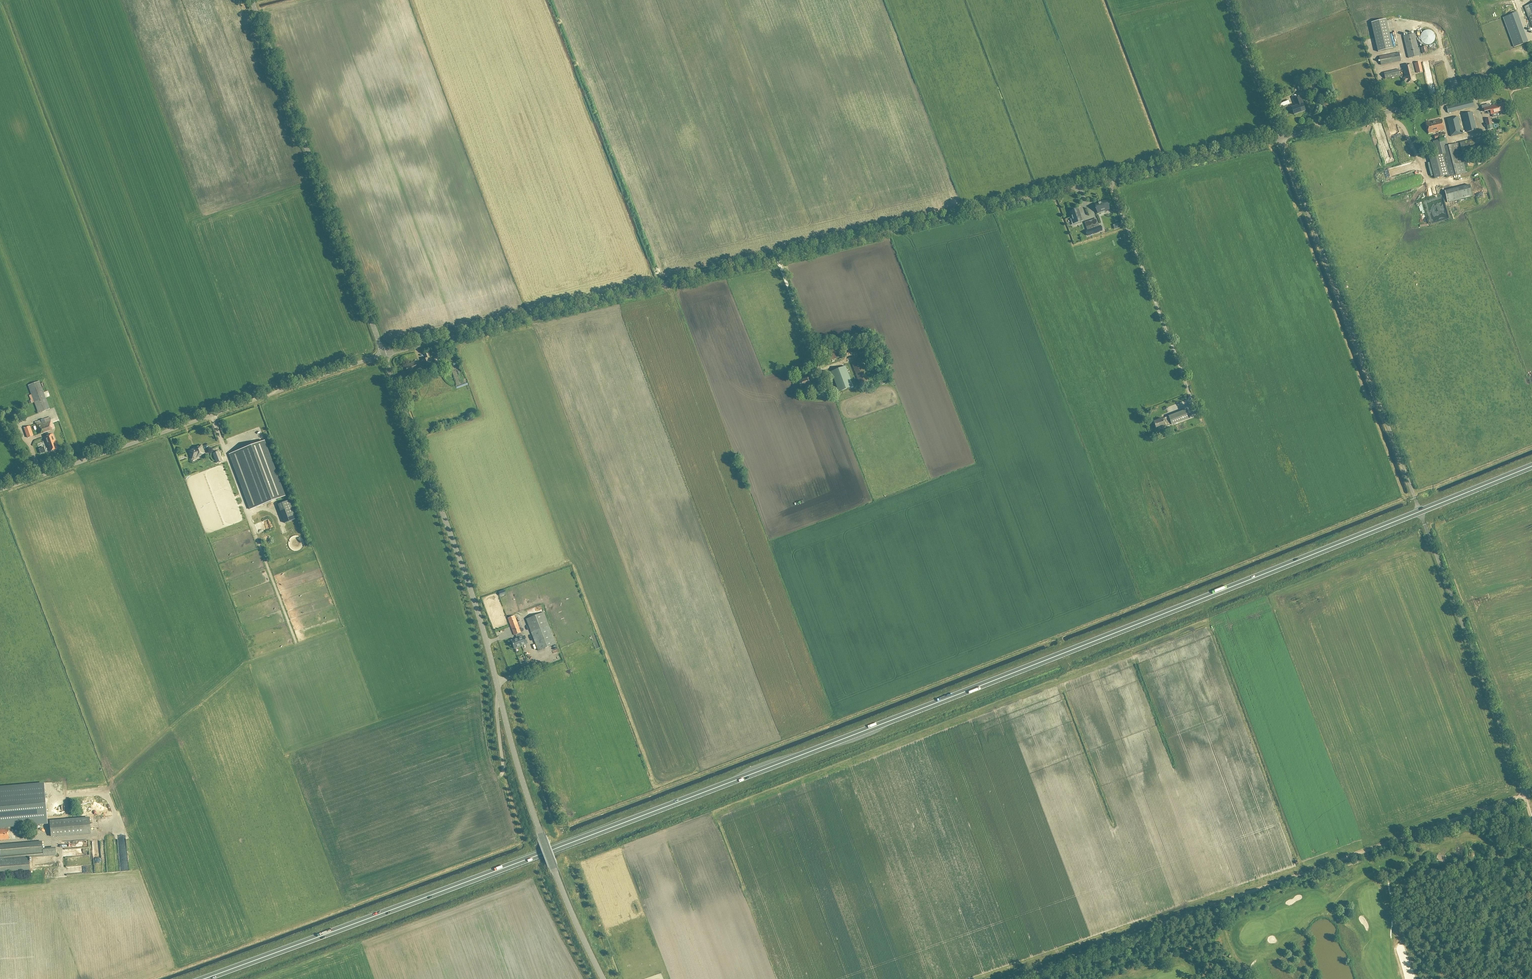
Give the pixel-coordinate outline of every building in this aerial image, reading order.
[(1378,52),(1393,48),(1386,19),(1371,23),(1378,52)] [(1422,33),(1421,34),(1421,35),(1420,36),(1420,37),(1420,38),(1420,39),(1421,39),(1421,40),(1421,41),(1422,42),(1423,43),(1424,44),(1425,44),(1426,44),(1427,45),(1428,45),(1429,45),(1430,44),(1431,44),(1432,43),(1433,43),(1434,42),(1434,41),(1435,40),(1435,39),(1435,38),(1435,37),(1435,36),(1435,35),(1434,34),(1434,33),(1433,32),(1432,31),(1431,30),(1430,30),(1429,30),(1428,30),(1427,30),(1426,30),(1425,30),(1424,31),(1423,31),(1423,32),(1422,33)] [(1414,34),(1403,36),(1408,58),(1419,56),(1414,34)] [(1399,53),(1379,57),(1381,65),(1401,61),(1399,53)] [(1407,83),(1415,81),(1412,64),(1402,66),(1405,78),(1402,78),(1403,83),(1407,82),(1407,83)] [(1398,69),(1383,73),(1385,79),(1400,76),(1398,69)] [(1307,82),(1299,85),(1302,91),(1309,88),(1310,90),(1328,83),(1325,75),(1307,83),(1307,82)] [(1291,108),(1294,115),(1305,111),(1303,104),(1301,96),(1292,99),(1295,107),(1291,108)] [(1446,106),(1448,113),(1474,107),(1472,100),(1446,106)] [(1489,104),(1482,106),(1483,111),(1484,111),(1484,112),(1488,111),(1488,113),(1491,112),(1491,114),(1504,111),(1502,104),(1490,107),(1489,104)] [(1462,114),(1466,132),(1476,130),(1472,112),(1462,114)] [(1462,134),(1457,117),(1447,119),(1451,137),(1462,134)] [(1428,133),(1444,130),(1442,119),(1426,123),(1428,133)] [(1462,152),(1485,147),(1489,146),(1487,136),(1459,143),(1462,152)] [(1434,179),(1446,176),(1447,178),(1466,173),(1463,163),(1458,143),(1448,146),(1446,138),(1439,140),(1433,142),(1436,156),(1429,157),(1434,179)] [(1099,204),(1095,205),(1098,212),(1100,212),(1101,214),(1105,212),(1104,210),(1109,209),(1106,201),(1101,203),(1101,202),(1098,203),(1099,204)] [(1080,215),(1078,210),(1070,212),(1072,218),(1070,219),(1072,223),(1074,222),(1074,223),(1082,221),(1080,217),(1082,217),(1081,214),(1080,215)] [(1092,225),(1095,233),(1102,231),(1101,226),(1099,226),(1098,223),(1092,225)] [(1095,233),(1092,225),(1086,227),(1087,230),(1086,231),(1088,236),(1095,233)] [(409,364),(409,365),(405,367),(408,372),(413,370),(413,371),(421,368),(420,365),(424,364),(425,367),(433,363),(430,357),(432,357),(430,351),(424,354),(426,359),(422,360),(423,361),(419,363),(418,360),(409,364)] [(868,381),(860,358),(851,361),(860,384),(868,381)] [(832,372),(839,392),(853,386),(846,367),(832,372)] [(810,377),(798,381),(801,387),(806,385),(808,389),(814,386),(810,377)] [(50,409),(39,381),(29,385),(39,413),(50,409)] [(826,396),(823,389),(817,391),(819,398),(826,396)] [(1163,419),(1154,422),(1156,429),(1164,426),(1165,427),(1172,425),(1190,418),(1187,410),(1169,417),(1169,416),(1169,417),(1166,418),(1163,419)] [(50,417),(35,422),(39,433),(54,428),(50,417)] [(33,436),(30,426),(24,428),(28,438),(33,436)] [(53,434),(45,437),(47,445),(48,445),(50,451),(57,448),(56,445),(56,444),(53,434)] [(265,441),(229,454),(250,510),(285,496),(265,441)] [(204,451),(201,445),(193,448),(193,449),(190,451),(189,452),(191,458),(196,456),(196,458),(203,455),(203,454),(202,451),(204,451)] [(219,451),(213,454),(216,463),(222,461),(219,451)] [(289,500),(278,504),(285,523),(296,519),(289,500)] [(269,519),(258,524),(261,533),(273,528),(269,519)] [(543,612),(527,619),(539,651),(556,644),(543,612)] [(508,618),(514,635),(515,635),(517,638),(511,641),(514,649),(527,644),(524,636),(522,636),(520,633),(521,633),(515,616),(508,618)] [(8,826),(21,825),(47,822),(44,784),(0,788),(0,826),(8,826)] [(51,821),(52,836),(88,833),(87,818),(74,819),(51,821)] [(0,826),(0,840),(9,839),(8,826),(0,826)] [(43,856),(42,841),(0,845),(0,852),(0,855),(0,875),(30,873),(29,857),(43,856)]
